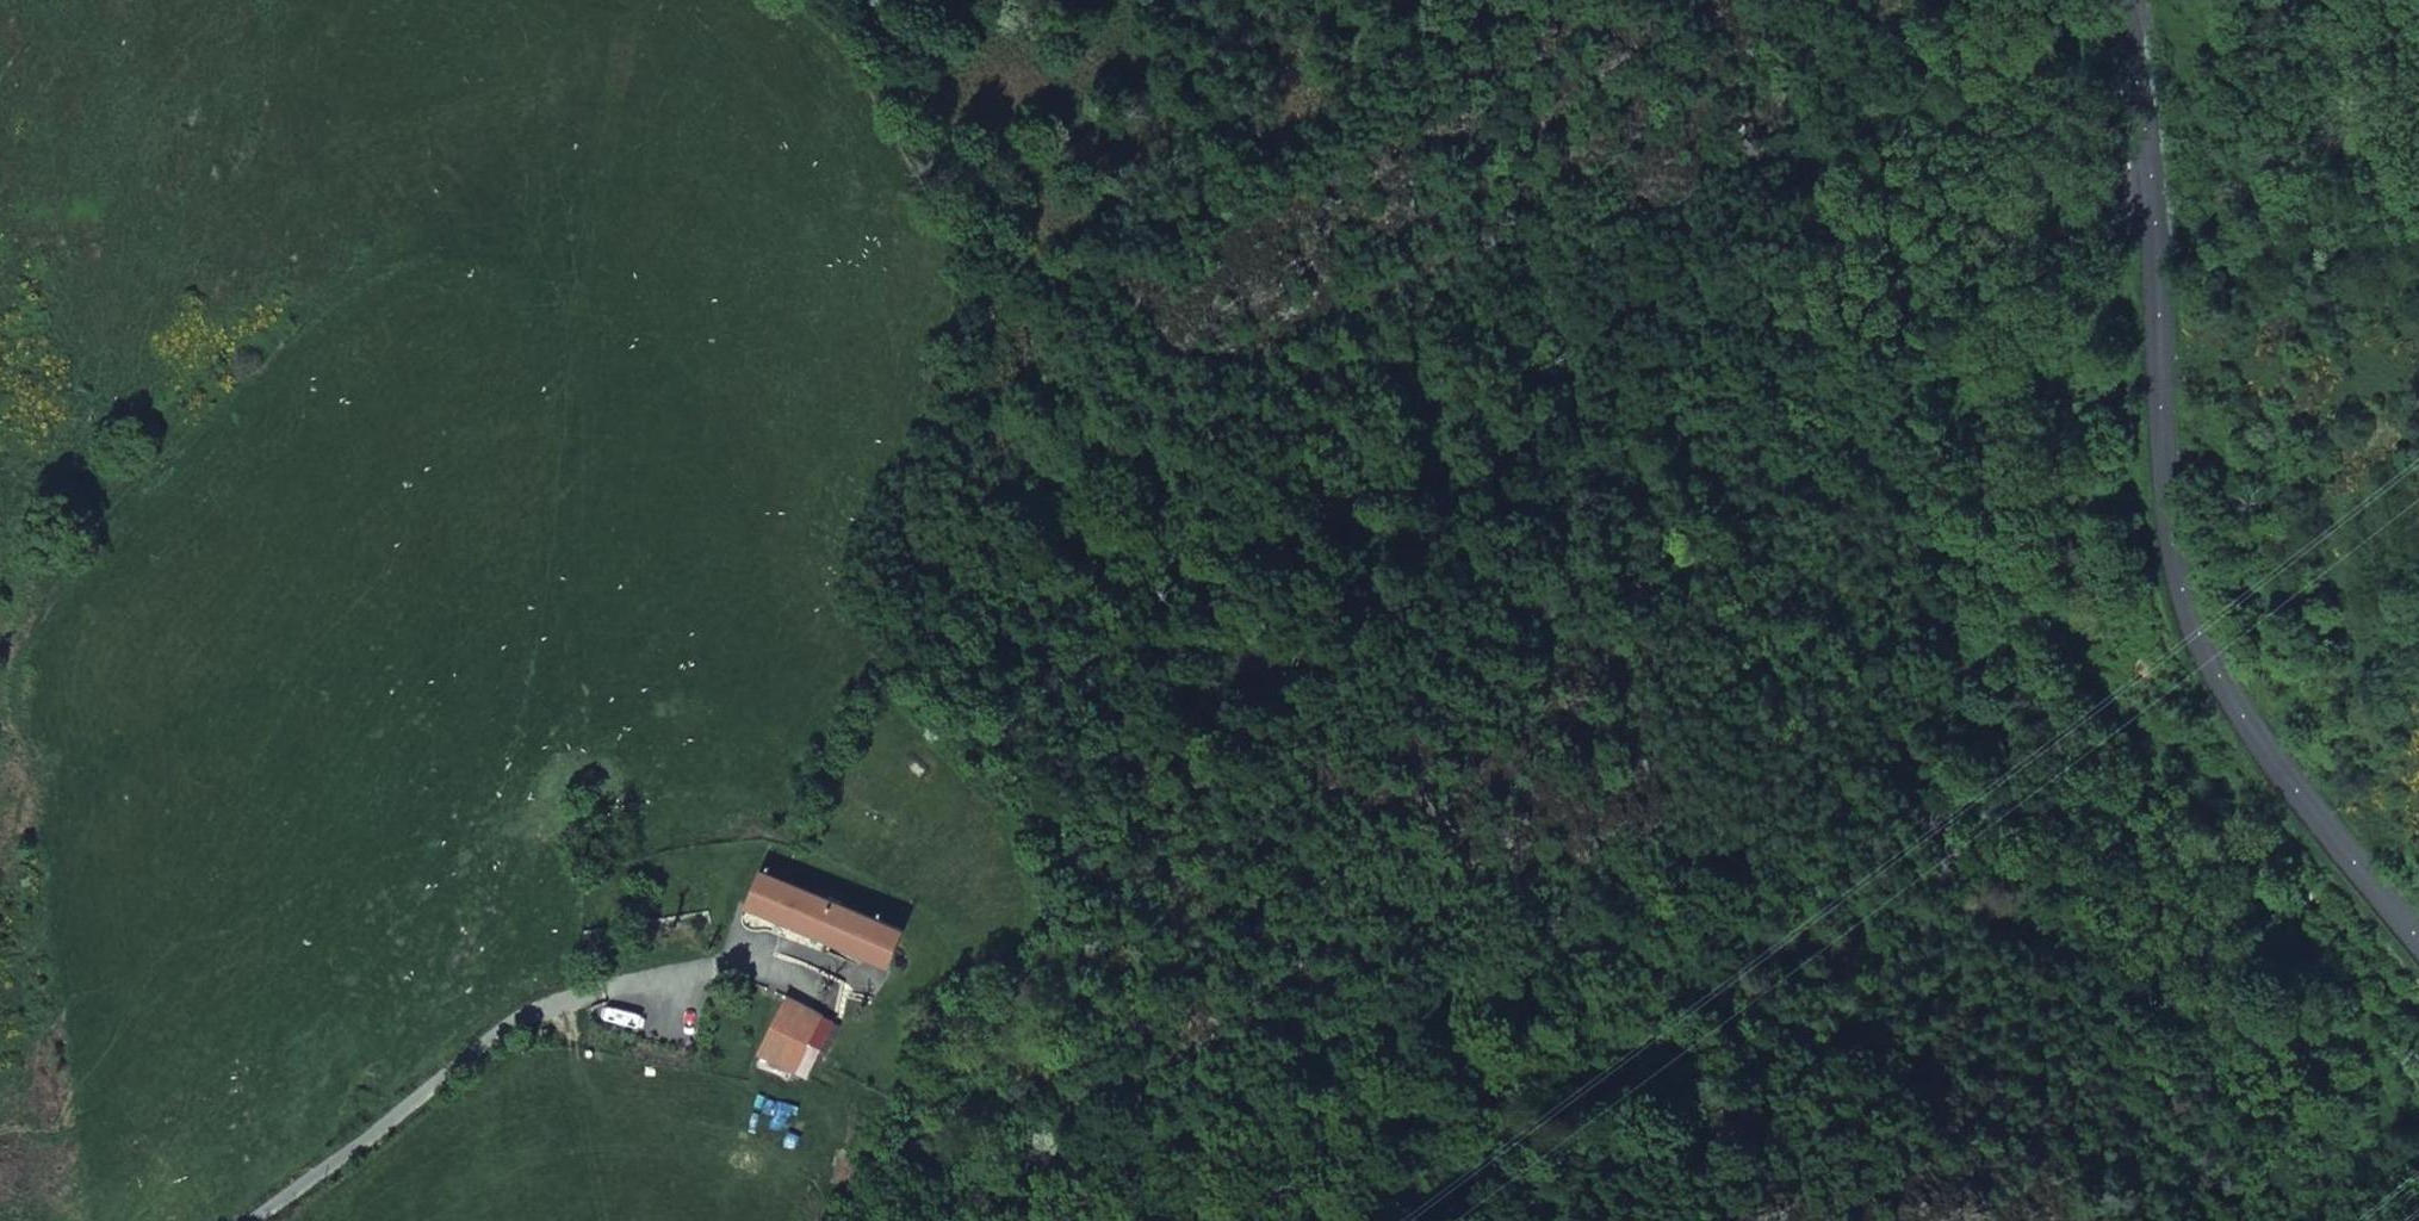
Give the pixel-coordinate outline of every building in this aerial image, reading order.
[(735,884),(898,947),(896,952),(928,964),(956,940),(932,923),(933,919),(755,851),(748,871),(741,869),(735,884)] [(791,978),(766,1041),(805,1055),(830,996),(791,978)]
